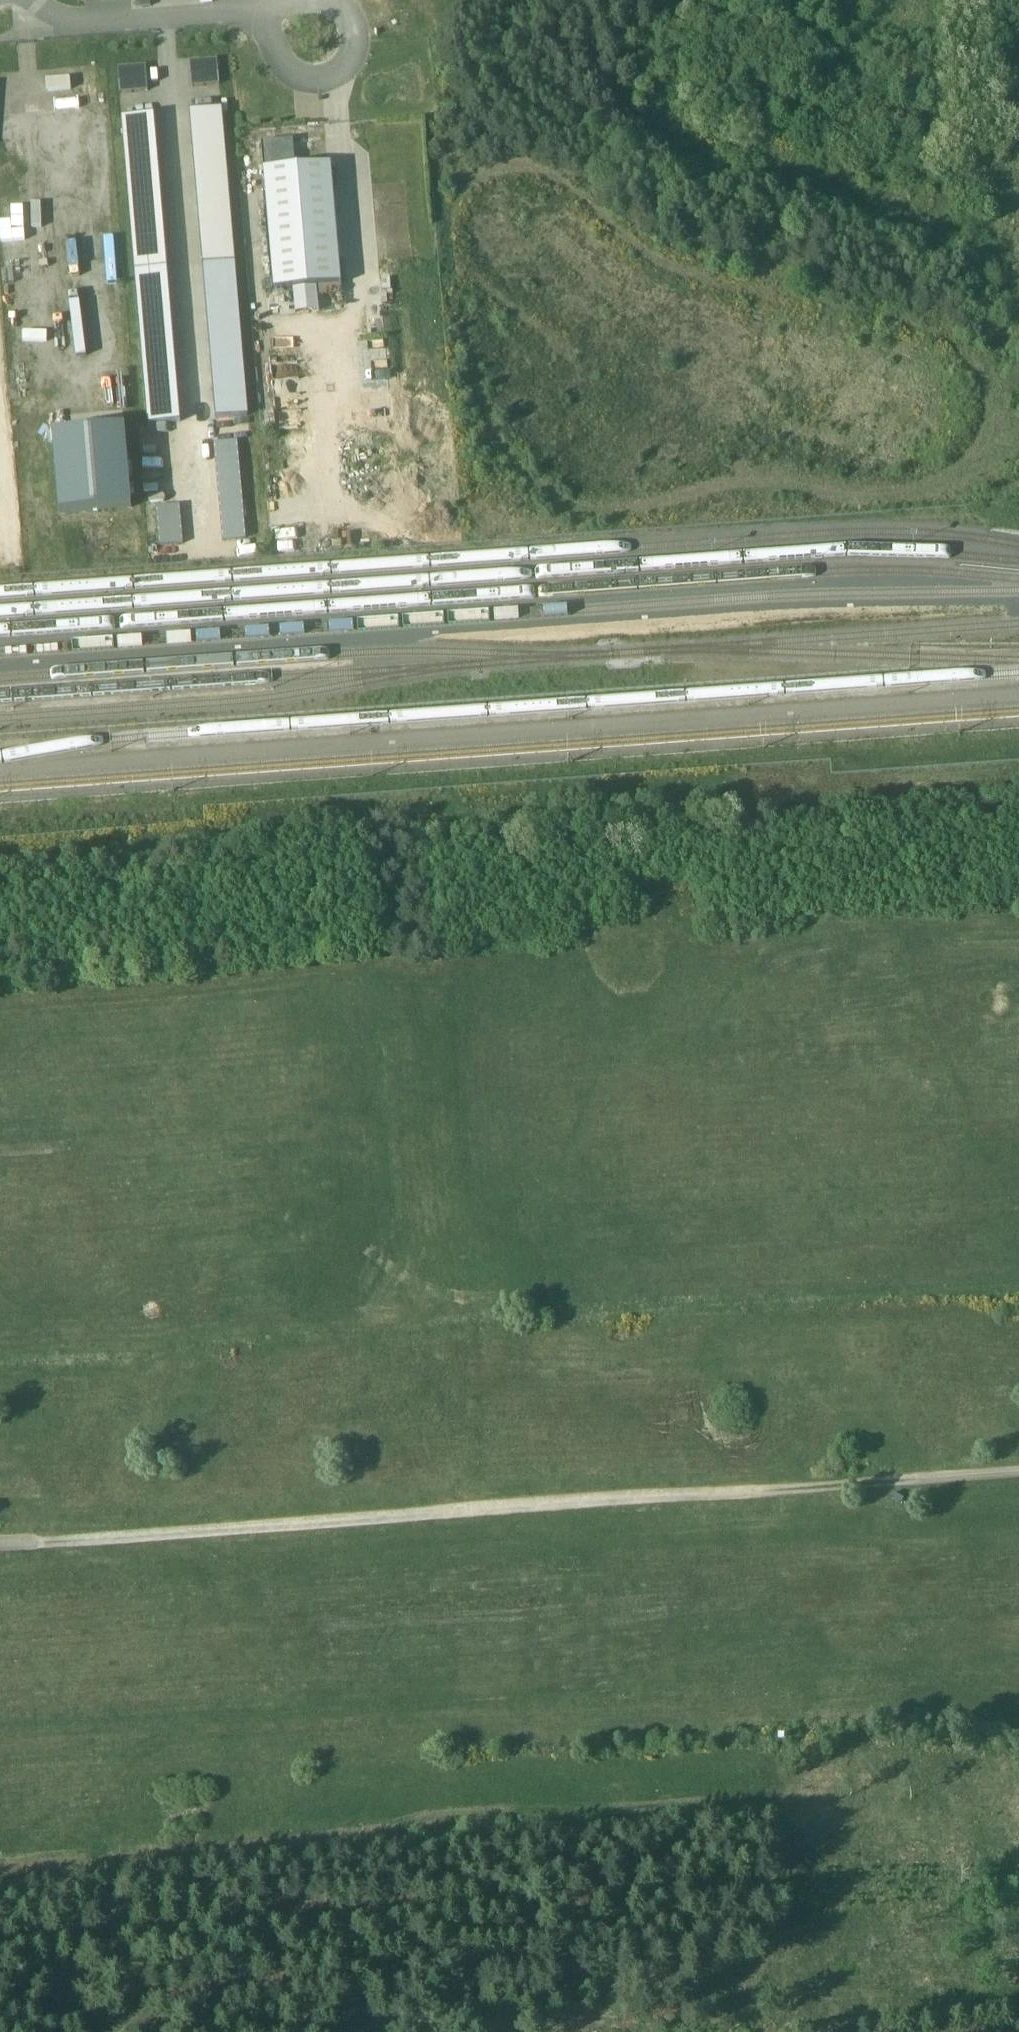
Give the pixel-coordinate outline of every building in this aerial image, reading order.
[(218,61),(188,64),(191,90),(220,88),(218,61)] [(121,95),(149,93),(146,67),(119,69),(121,95)] [(189,112),(216,420),(249,417),(222,110),(189,112)] [(120,116),(147,424),(181,421),(155,113),(120,116)] [(263,141),(264,170),(298,168),(296,139),(263,141)] [(264,170),(272,289),(341,284),(333,165),(298,168),(264,170)] [(52,437),(60,515),(131,508),(123,429),(52,437)] [(214,446),(222,541),(246,538),(238,444),(214,446)] [(182,504),(158,505),(159,544),(183,543),(182,504)]
